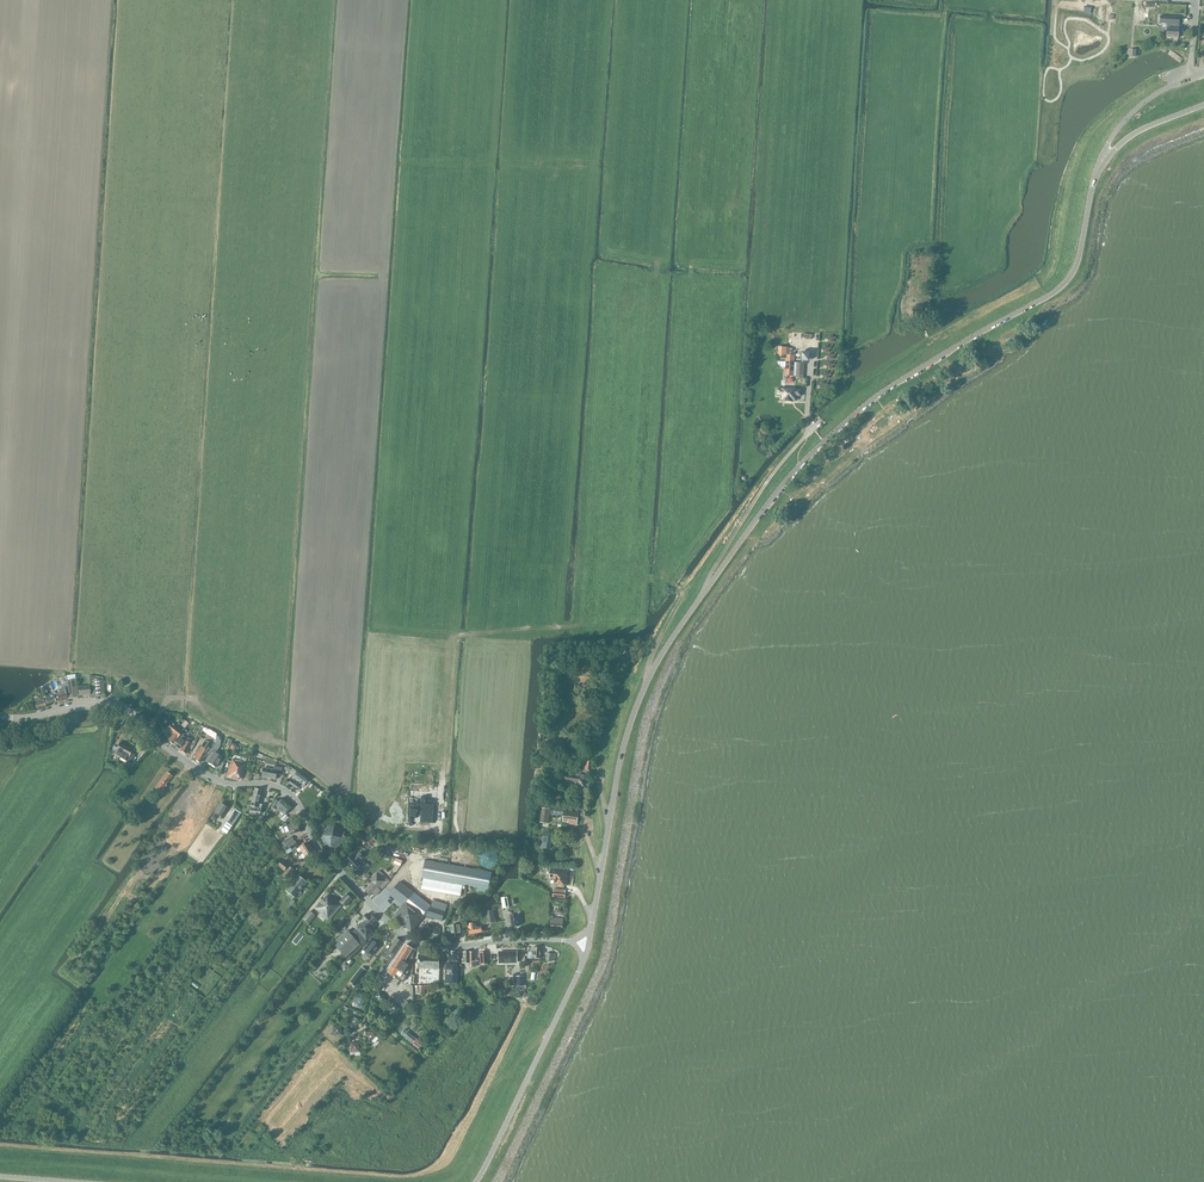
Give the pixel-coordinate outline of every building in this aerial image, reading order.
[(1167,24),(1166,38),(1178,38),(1179,17),(1160,16),(1160,23),(1167,24)] [(810,353),(801,352),(800,361),(809,362),(810,353)] [(795,356),(791,355),(786,355),(784,375),(794,376),(795,359),(795,356)] [(796,377),(803,378),(804,363),(797,363),(796,377)] [(786,401),(786,402),(792,402),(791,402),(791,401),(796,401),(796,396),(801,396),(801,389),(793,389),(793,388),(785,388),(785,389),(777,389),(777,395),(781,396),(781,400),(786,401)] [(59,694),(57,694),(59,701),(67,700),(67,699),(68,699),(76,698),(78,698),(76,680),(65,682),(66,688),(59,690),(59,694)] [(103,680),(91,680),(92,696),(104,694),(103,680)] [(45,686),(41,687),(42,692),(43,696),(43,697),(45,697),(47,704),(56,701),(54,695),(54,694),(48,695),(45,686)] [(90,695),(89,686),(78,687),(79,696),(90,695)] [(38,696),(34,697),(35,703),(36,708),(46,705),(44,701),(43,697),(43,696),(38,698),(38,696)] [(172,735),(168,740),(173,744),(183,731),(171,722),(165,730),(172,735)] [(213,753),(207,762),(216,767),(224,755),(217,751),(220,746),(221,736),(216,734),(216,740),(216,743),(210,751),(213,753)] [(177,740),(173,744),(179,749),(183,744),(182,744),(184,742),(182,740),(184,737),(181,735),(177,740)] [(208,735),(193,758),(200,763),(205,755),(208,751),(210,752),(210,751),(216,743),(216,740),(208,735)] [(188,737),(180,750),(186,753),(189,747),(192,748),(196,742),(191,739),(188,737)] [(112,751),(111,753),(120,758),(126,746),(120,743),(117,747),(114,746),(111,750),(112,751)] [(126,746),(120,758),(126,761),(127,761),(130,763),(135,755),(131,753),(133,750),(126,746)] [(136,775),(133,780),(139,785),(143,780),(142,780),(143,779),(145,780),(147,778),(145,777),(147,774),(149,775),(151,773),(149,772),(155,764),(149,759),(137,774),(137,775),(137,776),(136,775)] [(232,759),(226,777),(237,780),(238,778),(242,779),(246,763),(232,759)] [(581,769),(591,770),(592,761),(583,760),(581,769)] [(262,777),(276,779),(277,775),(281,776),(282,768),(274,766),(273,770),(264,768),(262,777)] [(286,774),(291,777),(294,772),(285,767),(283,770),(287,772),(286,774)] [(288,784),(297,790),(303,780),(306,783),(309,779),(298,771),(288,784)] [(155,788),(161,794),(167,786),(166,785),(172,777),(167,773),(155,788)] [(569,784),(571,783),(575,783),(575,788),(587,790),(587,784),(589,784),(590,779),(583,778),(583,775),(577,774),(576,775),(563,773),(562,781),(567,782),(569,784)] [(132,787),(124,797),(131,802),(139,792),(132,787)] [(251,806),(256,807),(255,811),(263,813),(265,805),(259,804),(262,791),(255,789),(251,806)] [(190,795),(180,810),(186,814),(184,817),(190,822),(203,804),(190,795)] [(274,802),(271,807),(276,810),(276,809),(277,808),(281,811),(285,815),(293,806),(283,798),(279,802),(276,799),(274,802)] [(221,803),(215,812),(222,817),(228,809),(221,803)] [(410,817),(393,817),(394,823),(420,822),(420,804),(402,804),(402,808),(410,808),(410,817)] [(543,808),(541,823),(548,823),(549,814),(563,817),(563,822),(568,822),(568,824),(577,825),(578,813),(564,811),(564,810),(550,808),(550,809),(543,808)] [(221,830),(227,834),(241,813),(236,809),(221,830)] [(286,823),(283,825),(286,833),(288,836),(291,835),(300,831),(297,825),(294,827),(293,823),(287,826),(286,823)] [(334,823),(318,835),(323,841),(322,841),(326,847),(327,846),(331,852),(351,837),(345,830),(343,832),(339,827),(338,828),(334,823)] [(361,846),(369,840),(358,827),(350,834),(361,846)] [(185,830),(173,846),(181,851),(193,835),(185,830)] [(292,836),(281,843),(284,848),(295,841),(292,836)] [(368,842),(371,846),(377,841),(373,837),(368,842)] [(543,837),(542,840),(544,840),(543,847),(550,848),(551,838),(543,837)] [(284,848),(286,851),(291,848),(291,849),(298,845),(295,841),(284,848)] [(309,842),(299,847),(306,857),(315,852),(309,842)] [(498,860),(498,858),(498,856),(497,855),(496,853),(495,851),(494,850),(492,849),(490,849),(488,849),(487,849),(485,849),(483,850),(482,852),(480,853),(480,855),(479,856),(479,858),(479,860),(480,862),(481,864),(482,865),(483,866),(485,867),(487,868),(488,868),(490,868),(492,867),(494,866),(495,865),(496,864),(497,862),(498,860)] [(346,861),(355,870),(361,865),(358,862),(364,857),(360,852),(354,858),(352,856),(346,861)] [(477,892),(485,893),(485,892),(487,892),(488,890),(489,890),(492,872),(425,860),(422,878),(423,878),(462,885),(477,888),(477,892)] [(279,866),(284,870),(288,866),(282,861),(279,866)] [(283,876),(287,879),(294,870),(290,867),(283,876)] [(567,885),(568,871),(550,870),(550,878),(556,879),(556,884),(567,885)] [(373,882),(366,890),(371,895),(373,893),(376,896),(383,889),(390,881),(380,871),(370,879),(373,882)] [(300,892),(307,883),(298,876),(291,885),(289,883),(287,886),(288,887),(285,890),(296,898),(299,895),(300,896),(302,893),(300,892)] [(400,882),(390,895),(403,905),(393,917),(400,922),(400,924),(404,927),(405,926),(413,932),(425,916),(442,921),(447,905),(433,901),(431,908),(429,906),(429,905),(400,882)] [(319,905),(316,909),(329,920),(343,904),(346,907),(352,899),(346,894),(338,904),(331,898),(327,895),(318,905),(319,905)] [(508,897),(501,898),(503,908),(509,907),(508,897)] [(485,911),(487,923),(495,922),(493,910),(485,911)] [(303,919),(308,924),(315,916),(310,911),(303,919)] [(333,943),(346,957),(373,933),(369,927),(376,921),(372,916),(370,917),(367,914),(362,918),(365,922),(351,934),(347,930),(333,943)] [(510,914),(512,927),(520,926),(518,916),(514,917),(514,914),(510,914)] [(463,916),(458,916),(459,923),(455,924),(456,925),(450,926),(452,937),(459,936),(459,933),(461,933),(460,926),(464,925),(463,916)] [(551,918),(551,929),(563,929),(563,918),(551,918)] [(476,927),(476,922),(468,924),(470,934),(482,932),(481,926),(476,927)] [(371,939),(363,949),(367,953),(366,955),(369,957),(371,954),(372,955),(378,948),(375,945),(376,944),(371,939)] [(381,955),(390,961),(402,943),(396,939),(388,950),(385,948),(381,955)] [(406,944),(388,972),(403,981),(406,976),(403,974),(413,957),(414,950),(406,944)] [(532,958),(540,958),(541,948),(533,947),(532,958)] [(500,962),(500,963),(504,963),(504,962),(517,962),(517,952),(506,952),(506,951),(502,951),(502,952),(499,952),(499,962),(500,962)] [(446,980),(445,980),(445,984),(457,984),(457,962),(460,962),(460,952),(454,952),(452,952),(447,952),(447,962),(445,962),(445,970),(446,970),(446,980)] [(462,959),(462,967),(477,966),(476,961),(474,961),(474,952),(463,952),(463,959),(462,959)] [(480,952),(481,964),(488,964),(487,952),(480,952)] [(547,953),(546,961),(555,962),(556,954),(547,953)] [(440,970),(440,969),(439,968),(440,957),(441,956),(440,955),(440,956),(435,956),(435,955),(435,956),(430,956),(430,955),(429,955),(429,956),(425,955),(424,955),(419,955),(418,954),(418,955),(419,955),(418,967),(417,968),(418,969),(418,968),(424,968),(424,969),(424,968),(429,968),(429,969),(429,968),(434,969),(434,970),(435,969),(439,969),(440,970)] [(350,982),(355,986),(367,971),(363,968),(357,977),(355,975),(350,982)] [(259,981),(264,973),(258,969),(253,977),(259,981)] [(510,977),(511,986),(523,986),(523,976),(510,977)] [(416,986),(416,994),(425,994),(425,986),(416,986)] [(374,993),(373,997),(376,997),(380,997),(380,1001),(381,1001),(383,1003),(386,1000),(386,999),(384,998),(385,996),(380,992),(375,992),(375,993),(374,993)] [(360,997),(355,997),(355,1002),(355,1007),(360,1007),(365,1002),(360,997)] [(406,1001),(402,1006),(405,1009),(410,1004),(406,1001)] [(395,1004),(390,1004),(390,1009),(391,1009),(391,1013),(396,1013),(396,1014),(400,1008),(395,1004)] [(381,1011),(376,1011),(376,1016),(381,1016),(381,1021),(385,1016),(386,1016),(381,1011)] [(356,1017),(351,1017),(351,1022),(351,1027),(356,1027),(359,1024),(361,1022),(356,1017)] [(343,1026),(333,1026),(333,1031),(338,1035),(343,1035),(343,1026)] [(401,1035),(419,1051),(423,1046),(405,1030),(401,1035)] [(372,1032),(367,1032),(367,1037),(372,1036),(372,1041),(375,1043),(379,1039),(376,1036),(377,1036),(372,1032)] [(360,1042),(351,1043),(351,1047),(356,1052),(360,1052),(361,1052),(360,1042)]
